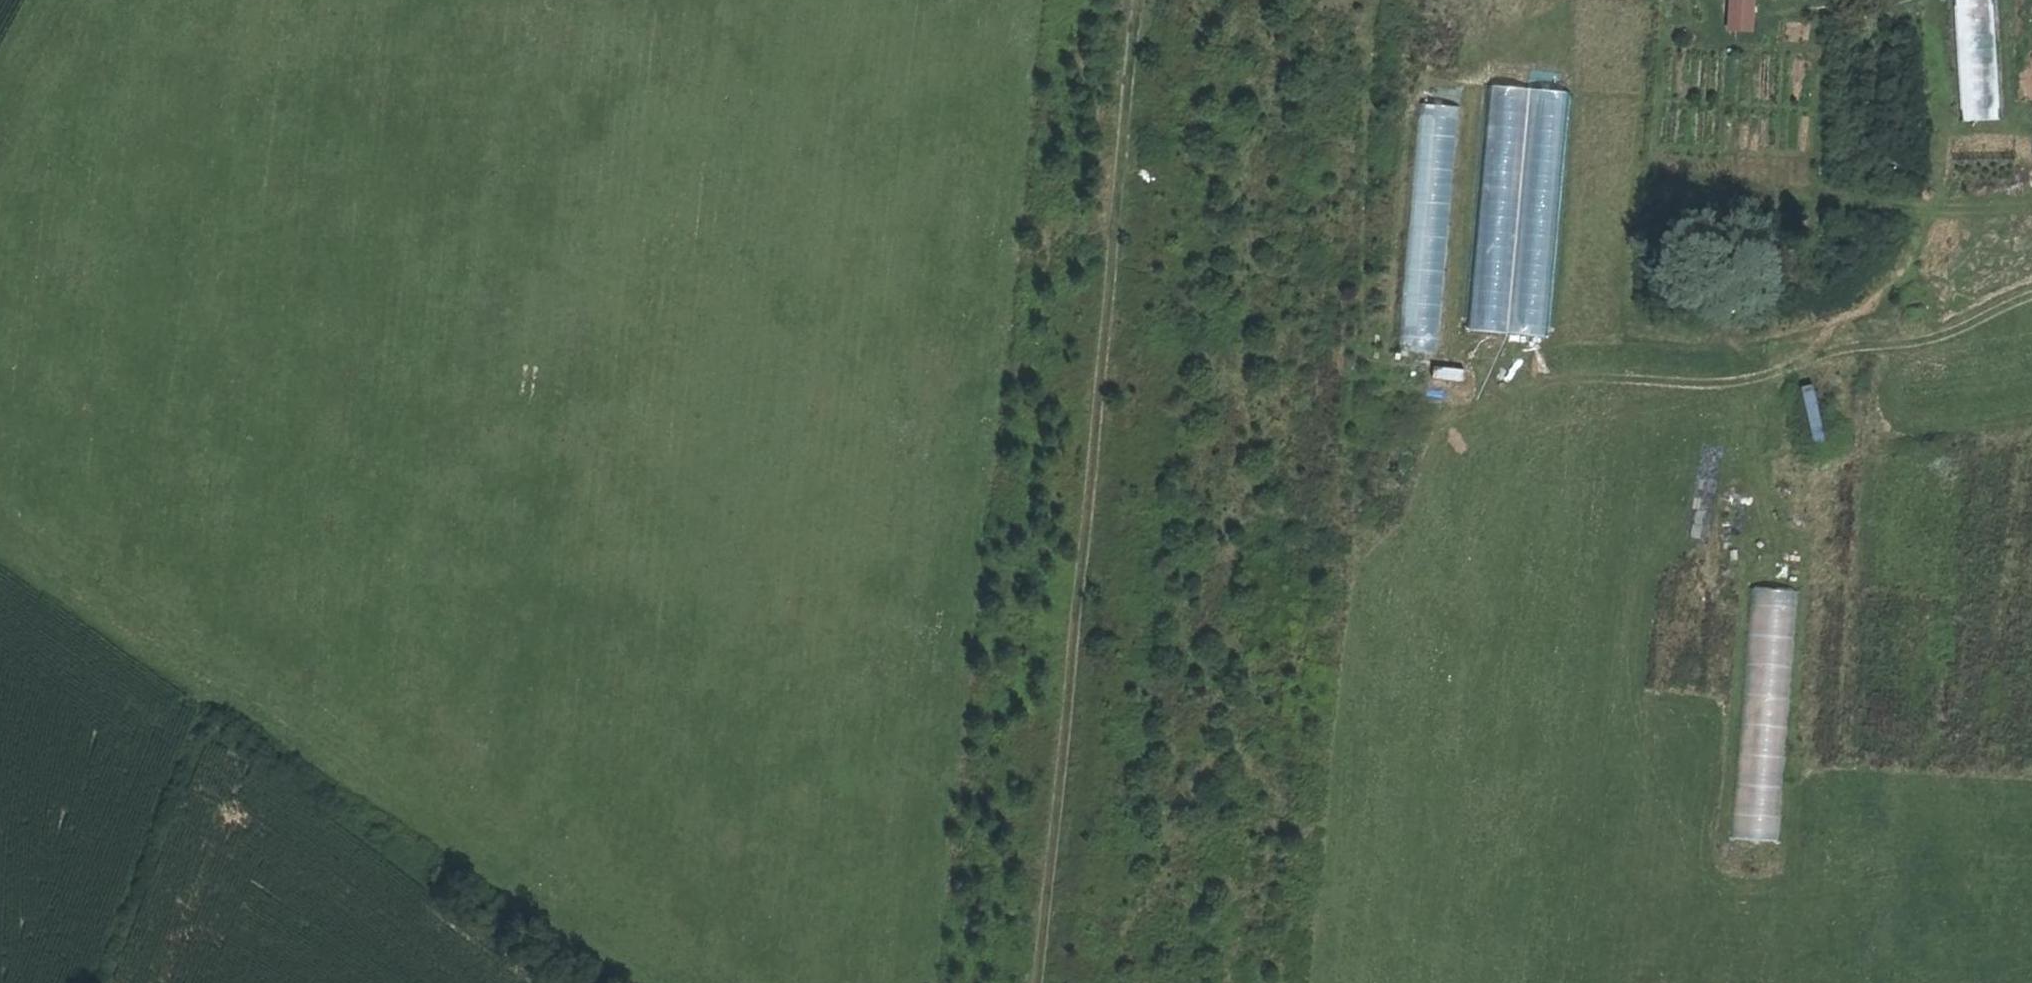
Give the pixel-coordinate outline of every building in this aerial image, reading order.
[(1750,31),(1755,0),(1726,0),(1722,27),(1750,31)] [(1454,157),(1456,103),(1419,102),(1418,143),(1444,144),(1443,157),(1454,157)] [(1403,342),(1436,343),(1437,295),(1403,295),(1403,342)] [(1430,364),(1430,384),(1462,384),(1463,365),(1430,364)] [(1776,850),(1798,581),(1754,577),(1732,838),(1756,840),(1756,848),(1776,850)]
